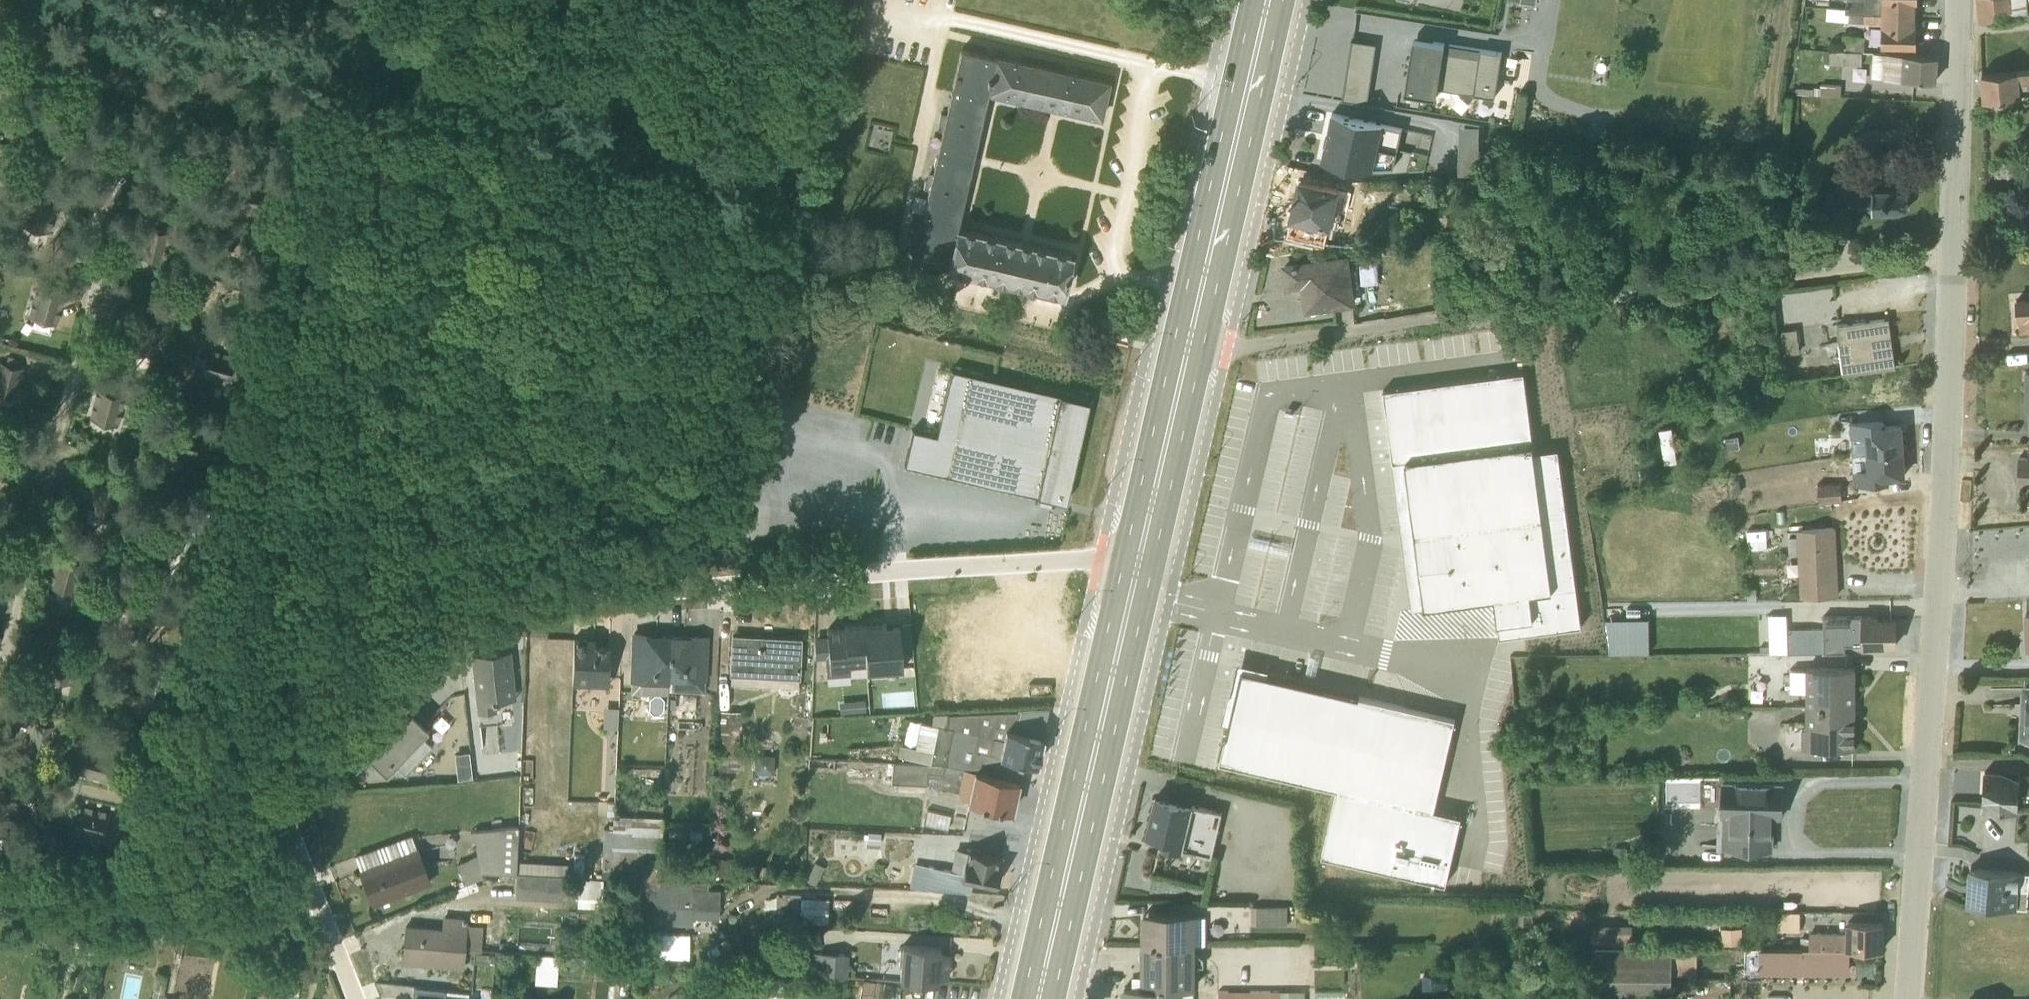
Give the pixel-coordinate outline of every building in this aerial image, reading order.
[(1845,7),(1845,10),(1915,11),(1915,1),(1917,1),(1917,0),(1845,0),(1845,7)] [(2028,17),(2028,11),(2027,11),(2026,0),(1977,0),(1979,22),(2028,17)] [(1881,45),(1916,47),(1917,25),(1915,24),(1915,11),(1845,10),(1845,7),(1826,6),(1826,20),(1863,22),(1863,29),(1881,30),(1881,45)] [(1864,34),(1841,33),(1841,50),(1863,51),(1864,34)] [(1410,56),(1404,92),(1434,96),(1435,87),(1494,96),(1500,54),(1432,40),(1415,37),(1410,56)] [(1375,43),(1351,39),(1341,99),(1365,103),(1375,43)] [(994,56),(995,56),(961,48),(960,49),(932,172),(927,171),(923,187),(928,187),(912,258),(912,260),(945,267),(945,266),(955,227),(987,91),(994,56)] [(1823,63),(1861,64),(1862,51),(1823,50),(1823,63)] [(1883,77),(1934,80),(1935,55),(1872,52),(1871,76),(1883,77)] [(1099,117),(1100,116),(1107,82),(1107,81),(995,56),(987,91),(1099,117)] [(1859,68),(1845,67),(1844,80),(1858,81),(1859,68)] [(1983,99),(1985,98),(1986,114),(2007,113),(2006,97),(2020,96),(2019,86),(2028,85),(2028,69),(1982,73),(1983,99)] [(1820,94),(1840,95),(1841,84),(1821,83),(1820,94)] [(1332,112),(1321,160),(1356,168),(1393,166),(1401,128),(1332,112)] [(1479,160),(1479,123),(1460,123),(1460,160),(1479,160)] [(1404,126),(1401,142),(1428,147),(1431,131),(1404,126)] [(1330,230),(1339,190),(1299,180),(1296,193),(1297,193),(1296,198),(1291,198),(1283,238),(1304,242),(1305,239),(1324,243),(1327,229),(1330,230)] [(1859,207),(1909,208),(1909,186),(1860,185),(1859,207)] [(28,196),(21,226),(46,233),(47,229),(50,230),(52,221),(49,221),(51,215),(54,216),(56,208),(52,206),(53,202),(28,196)] [(142,226),(136,254),(163,261),(170,233),(142,226)] [(945,267),(1061,293),(1070,254),(1069,254),(955,227),(945,266),(945,267)] [(1284,266),(1287,285),(1303,283),(1307,309),(1351,303),(1349,287),(1358,285),(1356,270),(1350,271),(1348,257),(1284,266)] [(207,264),(202,287),(230,293),(237,263),(214,258),(213,265),(207,264)] [(36,289),(27,318),(56,326),(64,296),(59,295),(61,287),(47,283),(44,291),(36,289)] [(2021,329),(2028,329),(2028,298),(2016,299),(2018,317),(2020,317),(2021,329)] [(131,318),(122,348),(151,356),(159,327),(156,326),(159,319),(140,313),(138,321),(131,318)] [(1836,324),(1842,373),(1890,366),(1883,318),(1836,324)] [(182,325),(178,336),(197,343),(201,332),(182,325)] [(1558,329),(1536,333),(1549,400),(1570,396),(1558,329)] [(1781,331),(1783,353),(1799,351),(1796,329),(1781,331)] [(197,355),(193,365),(201,368),(198,376),(226,385),(228,378),(242,382),(247,366),(229,360),(231,355),(211,348),(209,354),(206,353),(205,357),(197,355)] [(17,398),(25,369),(16,366),(19,358),(7,355),(5,363),(0,362),(0,394),(17,398)] [(1382,385),(1392,454),(1532,435),(1522,366),(1382,385)] [(911,430),(903,465),(1065,502),(1066,502),(1089,400),(1088,400),(951,369),(936,435),(911,430)] [(96,390),(89,419),(116,426),(124,398),(122,397),(124,389),(109,385),(107,392),(96,390)] [(1866,453),(1903,447),(1901,423),(1885,424),(1884,419),(1849,421),(1850,437),(1864,436),(1866,453)] [(1672,427),(1659,429),(1664,464),(1677,462),(1672,427)] [(1533,447),(1532,435),(1392,454),(1401,529),(1566,507),(1558,444),(1533,447)] [(1852,477),(1853,485),(1889,482),(1888,478),(1905,476),(1903,447),(1866,453),(1854,454),(1854,468),(1852,469),(1852,470),(1849,470),(1849,477),(1852,477)] [(2018,455),(2017,484),(2028,485),(2028,456),(2018,455)] [(1650,467),(1638,469),(1640,484),(1652,483),(1650,467)] [(96,482),(89,510),(116,516),(122,489),(115,487),(117,479),(106,476),(104,483),(96,482)] [(1840,481),(1804,485),(1805,497),(1818,496),(1818,502),(1841,500),(1840,481)] [(1581,624),(1566,507),(1401,529),(1412,605),(1495,594),(1500,634),(1581,624)] [(163,510),(155,539),(185,546),(192,517),(163,510)] [(1799,593),(1799,597),(1838,595),(1835,526),(1796,529),(1799,593)] [(55,557),(47,586),(74,593),(82,564),(55,557)] [(130,592),(125,619),(154,625),(159,597),(130,592)] [(1786,628),(1787,652),(1844,651),(1845,647),(1897,646),(1896,617),(1875,617),(1875,613),(1823,614),(1823,627),(1786,628)] [(1610,651),(1652,650),(1651,615),(1609,616),(1610,651)] [(825,658),(827,675),(850,673),(849,664),(865,663),(862,624),(843,626),(844,628),(826,630),(827,636),(814,637),(813,659),(825,658)] [(658,634),(631,632),(629,682),(630,683),(630,693),(667,694),(670,635),(658,635),(658,634)] [(667,688),(667,690),(704,692),(704,681),(706,681),(708,635),(682,634),(681,636),(670,635),(667,688)] [(732,636),(730,686),(797,689),(800,639),(732,636)] [(572,684),(606,686),(609,648),(593,647),(594,639),(573,638),(573,639),(572,684)] [(50,647),(42,677),(71,684),(79,655),(50,647)] [(471,655),(478,712),(496,710),(495,701),(510,698),(507,669),(512,669),(510,651),(471,655)] [(1461,805),(1429,797),(1450,712),(1237,660),(1213,756),(1333,785),(1317,849),(1443,879),(1461,805)] [(1805,669),(1789,669),(1789,690),(1805,690),(1805,708),(1855,709),(1855,667),(1805,666),(1805,669)] [(2021,684),(2018,739),(2028,739),(2028,684),(2021,684)] [(1042,738),(1041,737),(1048,708),(1018,710),(1018,708),(933,714),(931,723),(919,721),(914,746),(900,744),(897,756),(916,760),(934,764),(1018,781),(1022,760),(1036,764),(1042,738)] [(1801,727),(1801,747),(1854,747),(1855,709),(1805,708),(1805,727),(1801,727)] [(721,711),(719,770),(738,770),(741,712),(740,712),(721,711)] [(368,757),(385,773),(394,764),(404,774),(431,745),(421,736),(427,729),(410,713),(368,757)] [(78,749),(74,764),(83,767),(81,776),(110,784),(117,755),(88,747),(87,751),(78,749)] [(471,770),(471,751),(458,751),(457,770),(471,770)] [(773,755),(754,754),(753,773),(772,774),(773,755)] [(966,801),(1011,811),(1018,781),(934,764),(891,762),(890,782),(890,783),(926,785),(927,772),(961,777),(958,794),(962,798),(967,799),(966,801)] [(1983,799),(2018,800),(2019,785),(2028,786),(2028,769),(2001,768),(2000,772),(1984,771),(1983,799)] [(1721,816),(1721,847),(1773,850),(1773,817),(1782,817),(1783,785),(1783,781),(1721,780),(1720,815),(1721,816)] [(1222,811),(1154,794),(1144,839),(1212,855),(1222,811)] [(6,830),(12,805),(0,802),(0,828),(6,830)] [(609,877),(637,878),(659,879),(662,806),(639,804),(638,814),(618,813),(618,816),(612,816),(612,829),(609,877)] [(68,812),(66,823),(74,825),(72,834),(102,841),(109,812),(83,806),(81,815),(68,812)] [(515,862),(517,826),(472,830),(476,855),(456,864),(465,884),(474,881),(482,877),(480,872),(515,873),(515,862)] [(609,877),(612,829),(603,829),(603,849),(592,848),(590,876),(609,877)] [(373,905),(431,883),(418,847),(416,847),(410,834),(354,855),(373,905)] [(1161,866),(1200,876),(1205,857),(1166,848),(1161,866)] [(913,863),(909,888),(969,890),(971,880),(995,884),(995,882),(999,880),(1000,875),(998,872),(1000,858),(955,850),(950,870),(913,863)] [(515,862),(515,873),(562,875),(583,875),(584,855),(573,854),(573,864),(515,862)] [(1968,896),(2027,900),(2028,875),(2028,865),(2028,864),(1970,860),(1968,896)] [(823,867),(814,861),(805,879),(814,884),(823,867)] [(515,873),(515,897),(561,900),(562,893),(571,892),(571,884),(562,884),(562,875),(515,873)] [(601,904),(602,878),(581,877),(580,904),(601,904)] [(707,880),(659,879),(637,878),(636,906),(667,907),(666,922),(691,924),(691,918),(718,918),(720,889),(707,888),(707,880)] [(452,890),(455,898),(456,898),(478,889),(474,881),(465,884),(452,890)] [(777,907),(778,934),(798,935),(799,922),(827,923),(829,898),(800,897),(800,895),(775,895),(775,907),(777,907)] [(1252,906),(1252,924),(1287,924),(1287,912),(1291,912),(1291,908),(1287,908),(1287,906),(1252,906)] [(1195,912),(1141,913),(1142,944),(1205,944),(1205,917),(1195,916),(1195,912)] [(1799,912),(1776,912),(1777,930),(1799,929),(1799,912)] [(401,962),(401,963),(463,968),(464,950),(481,951),(483,925),(467,924),(467,918),(443,916),(441,928),(404,925),(401,962)] [(1882,949),(1883,923),(1845,921),(1845,932),(1809,931),(1808,937),(1800,937),(1800,947),(1847,949),(1882,949)] [(1630,945),(1630,926),(1593,925),(1592,946),(1630,945)] [(1715,934),(1715,944),(1741,944),(1741,928),(1721,928),(1721,934),(1715,934)] [(653,954),(691,955),(691,931),(653,930),(653,954)] [(901,944),(899,979),(937,982),(937,976),(947,977),(948,955),(939,955),(940,947),(901,944)] [(1591,998),(1670,998),(1671,974),(1688,974),(1688,979),(1696,979),(1696,948),(1630,945),(1592,946),(1591,998)] [(1800,947),(1759,947),(1759,970),(1846,971),(1847,949),(1800,947)] [(848,954),(809,952),(808,973),(847,976),(848,954)] [(537,954),(534,983),(556,984),(558,956),(537,954)] [(1122,998),(1195,998),(1195,965),(1203,965),(1203,958),(1142,959),(1142,986),(1121,986),(1122,998)] [(780,973),(759,972),(758,982),(779,984),(780,973)] [(809,976),(808,986),(833,988),(834,978),(809,976)] [(879,977),(862,978),(863,998),(881,998),(879,977)] [(412,998),(468,998),(468,992),(413,987),(412,998)] [(1217,990),(1218,998),(1304,998),(1304,991),(1217,990)]
